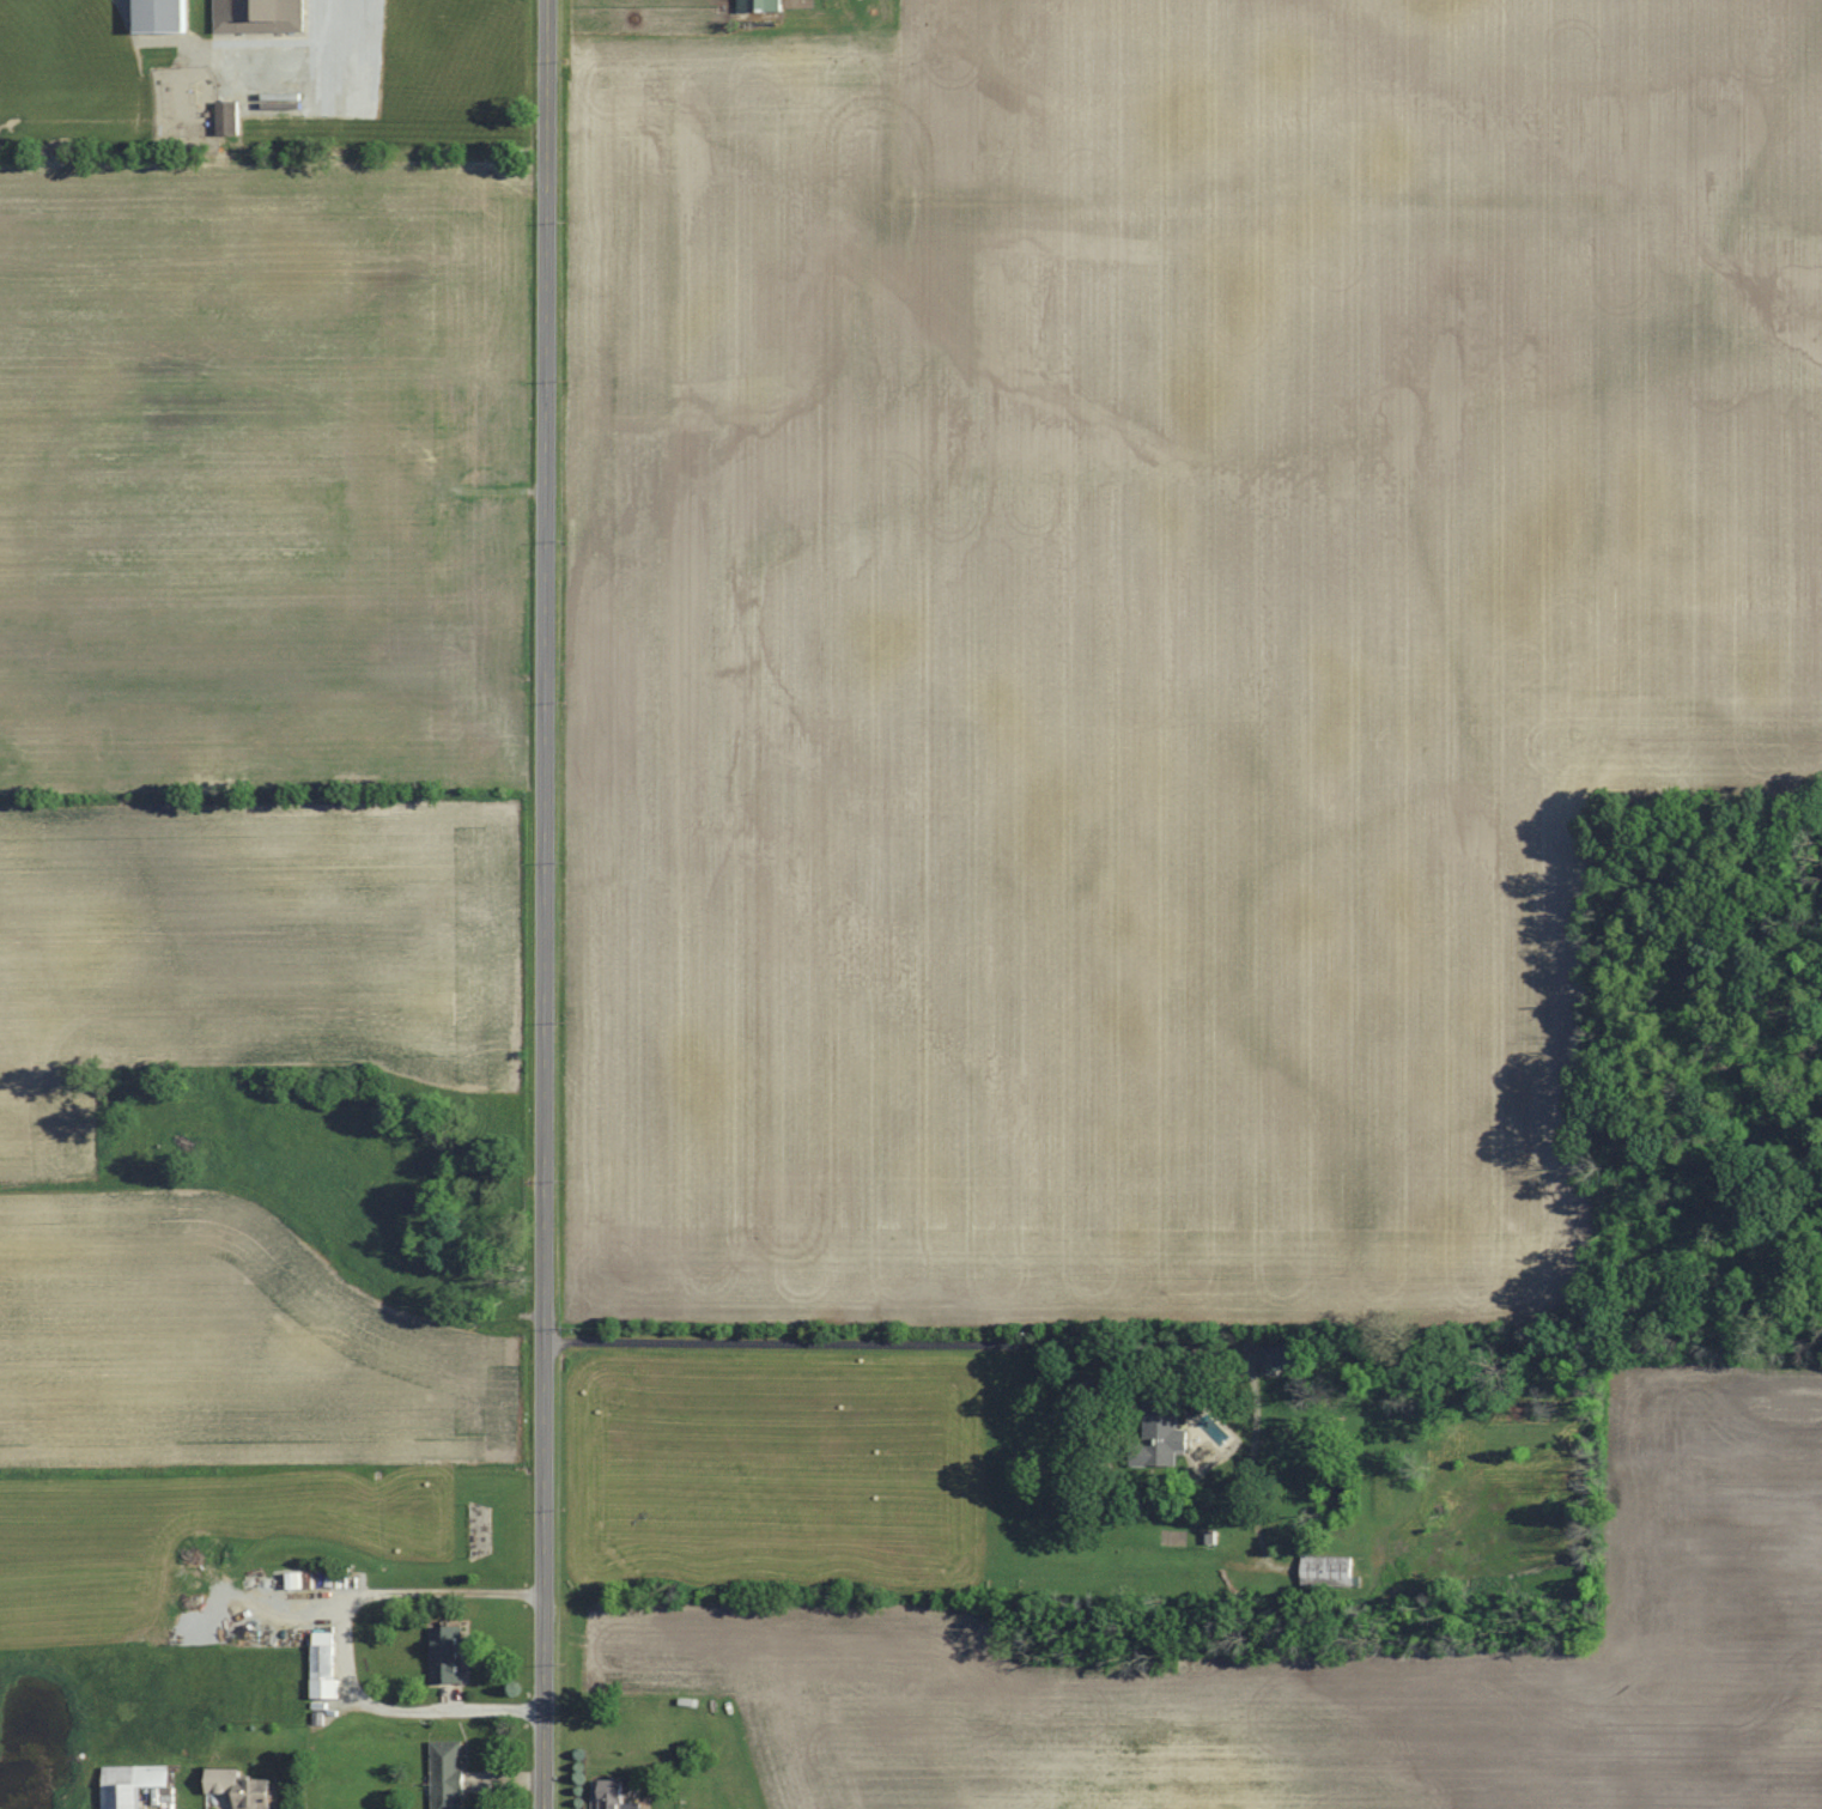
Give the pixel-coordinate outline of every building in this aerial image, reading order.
[(139,37),(188,37),(188,0),(138,0),(139,37)] [(305,0),(217,0),(218,35),(306,34),(305,0)] [(740,14),(785,14),(785,0),(740,0),(740,14)] [(219,137),(239,137),(239,102),(219,102),(219,137)] [(1301,1343),(1266,1343),(1266,1376),(1282,1376),(1282,1370),(1301,1370),(1301,1343)] [(1145,1443),(1133,1443),(1133,1466),(1179,1468),(1179,1452),(1189,1452),(1190,1430),(1179,1430),(1180,1403),(1171,1403),(1172,1384),(1147,1384),(1145,1443)] [(1303,1556),(1303,1586),(1355,1586),(1355,1556),(1303,1556)] [(464,1627),(432,1627),(432,1685),(464,1685),(464,1627)] [(314,1633),(314,1699),(338,1699),(338,1633),(314,1633)] [(466,1742),(433,1742),(433,1808),(466,1808),(466,1742)] [(142,1788),(170,1788),(170,1767),(105,1767),(105,1808),(142,1808),(142,1788)] [(210,1770),(210,1795),(238,1795),(238,1808),(274,1808),(274,1779),(243,1779),(243,1770),(210,1770)] [(602,1808),(642,1808),(642,1804),(626,1803),(627,1781),(602,1781),(602,1808)]
